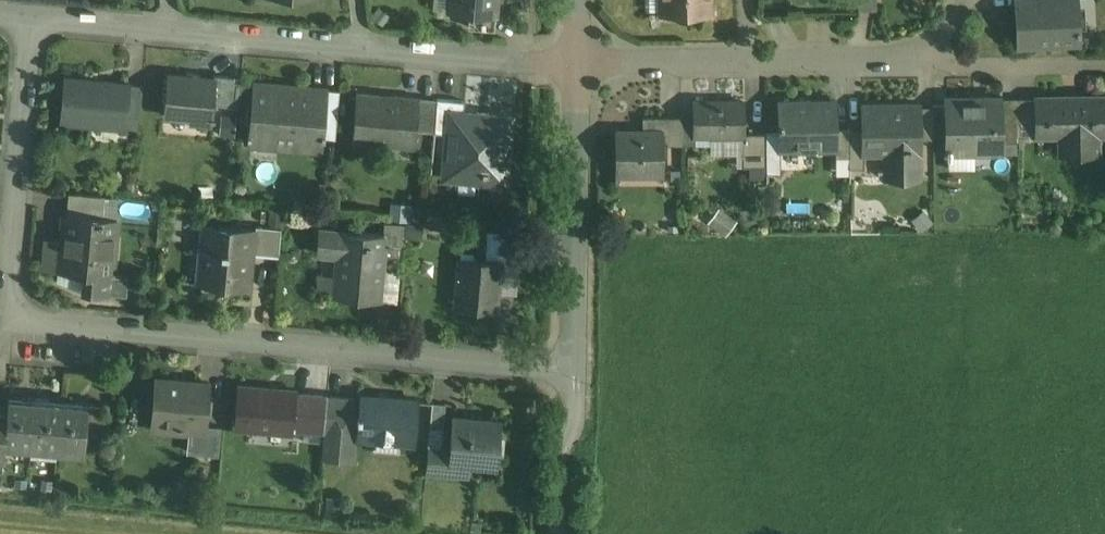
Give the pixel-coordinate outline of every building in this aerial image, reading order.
[(450,12),(470,14),(495,16),(497,0),(451,0),(450,12)] [(668,12),(701,12),(702,14),(706,18),(712,17),(715,13),(715,8),(711,3),(710,3),(710,0),(668,0),(668,12)] [(859,10),(877,10),(877,0),(859,0),(859,10)] [(1018,45),(1079,42),(1079,31),(1080,31),(1079,27),(1078,27),(1077,0),(1015,0),(1018,45)] [(495,16),(470,14),(469,27),(494,29),(495,16)] [(228,76),(214,74),(214,79),(216,79),(214,104),(225,105),(228,76)] [(214,79),(168,75),(164,115),(212,120),(214,104),(216,79),(214,79)] [(242,77),(228,76),(225,105),(240,106),(240,98),(242,81),(242,77)] [(129,84),(66,77),(62,122),(125,129),(129,84)] [(255,83),(242,81),(240,98),(254,100),(255,83)] [(307,88),(255,83),(254,100),(251,135),(276,137),(275,147),(293,149),(294,134),(322,137),(324,117),(305,115),(307,88)] [(143,85),(129,84),(125,129),(139,130),(143,85)] [(327,89),(307,88),(305,115),(324,117),(327,89)] [(340,90),(327,89),(324,117),(322,137),(336,138),(340,90)] [(419,98),(357,92),(352,142),(415,148),(416,130),(419,98)] [(1035,98),(1035,100),(1035,134),(1060,134),(1061,154),(1086,153),(1086,133),(1104,133),(1104,97),(1035,98)] [(437,99),(419,98),(416,130),(434,132),(437,99)] [(1000,98),(946,99),(946,153),(951,153),(951,151),(1000,150),(1000,140),(1000,100),(1000,98)] [(465,102),(437,99),(434,132),(460,134),(462,134),(464,116),(465,102)] [(837,128),(836,100),(778,101),(779,148),(835,147),(837,147),(837,128)] [(1017,134),(1017,100),(1000,100),(1000,140),(1017,139),(1017,137),(1017,134)] [(1035,100),(1017,100),(1017,134),(1035,134),(1035,100)] [(743,101),(694,101),(694,117),(694,135),(695,135),(742,135),(743,135),(743,133),(743,101)] [(918,108),(890,109),(890,104),(863,104),(863,128),(863,151),(894,151),(894,176),(918,176),(918,177),(919,177),(919,151),(920,151),(919,137),(919,106),(919,104),(918,104),(918,108)] [(932,106),(919,106),(919,137),(932,137),(932,106)] [(510,119),(464,116),(462,134),(460,134),(458,155),(506,160),(510,119)] [(643,117),(643,131),(616,131),(617,182),(618,182),(618,173),(641,173),(641,170),(660,170),(660,173),(662,173),(661,144),(661,134),(664,134),(664,117),(643,117)] [(682,117),(664,117),(664,134),(661,134),(661,144),(682,144),(682,117)] [(694,117),(682,117),(682,144),(695,144),(695,135),(694,135),(694,117)] [(849,128),(837,128),(837,147),(835,147),(835,156),(850,156),(849,128)] [(863,151),(863,128),(849,128),(850,156),(850,166),(863,166),(863,151)] [(766,133),(743,133),(743,135),(742,135),(742,166),(766,166),(766,133)] [(104,196),(69,193),(67,215),(103,218),(104,196)] [(396,220),(413,219),(412,201),(395,202),(396,220)] [(728,231),(734,215),(715,209),(710,225),(728,231)] [(67,215),(66,215),(63,240),(61,270),(84,273),(111,275),(111,274),(116,219),(103,218),(67,215)] [(404,240),(423,243),(426,224),(408,221),(404,240)] [(256,229),(201,224),(199,249),(205,250),(202,283),(245,287),(248,254),(254,255),(257,229),(256,229)] [(281,229),(256,226),(256,229),(257,229),(254,255),(278,257),(281,229)] [(384,234),(341,230),(341,233),(319,231),(317,251),(339,253),(335,295),(379,300),(381,270),(384,242),(384,234)] [(519,233),(486,230),(485,260),(501,261),(501,263),(518,265),(519,233)] [(63,240),(44,238),(41,269),(61,270),(63,240)] [(402,244),(384,242),(381,270),(400,271),(402,244)] [(485,260),(460,258),(456,306),(497,309),(501,263),(501,261),(485,260)] [(111,275),(84,273),(83,291),(126,295),(128,276),(111,274),(111,275)] [(209,382),(157,378),(153,425),(154,425),(155,425),(157,429),(177,431),(179,427),(180,428),(181,427),(182,428),(183,423),(203,425),(203,429),(205,429),(205,424),(209,382)] [(269,388),(238,385),(235,426),(292,431),(292,428),(296,393),(296,390),(294,390),(294,391),(268,389),(269,388)] [(328,396),(296,393),(292,428),(324,431),(328,396)] [(35,399),(8,396),(7,409),(7,410),(5,441),(5,446),(31,448),(35,399)] [(360,399),(328,396),(324,431),(325,431),(355,434),(357,434),(361,399),(360,399)] [(419,401),(388,398),(388,399),(363,397),(363,396),(361,396),(360,399),(361,399),(357,434),(357,437),(377,439),(376,450),(398,452),(399,441),(415,442),(419,401)] [(61,401),(35,399),(31,448),(57,450),(56,458),(56,457),(61,401)] [(89,404),(61,401),(56,457),(57,458),(57,450),(84,453),(86,431),(88,405),(89,404)] [(445,403),(433,402),(430,427),(443,428),(445,403)] [(101,406),(88,405),(86,431),(99,432),(101,406)] [(501,421),(453,417),(450,450),(450,458),(453,458),(452,475),(469,476),(471,460),(497,462),(501,421)] [(221,425),(205,424),(205,429),(203,429),(201,453),(218,454),(221,425)] [(355,434),(325,431),(323,457),(324,457),(353,459),(355,434)] [(450,450),(428,448),(426,472),(452,475),(453,458),(450,458),(450,450)]
